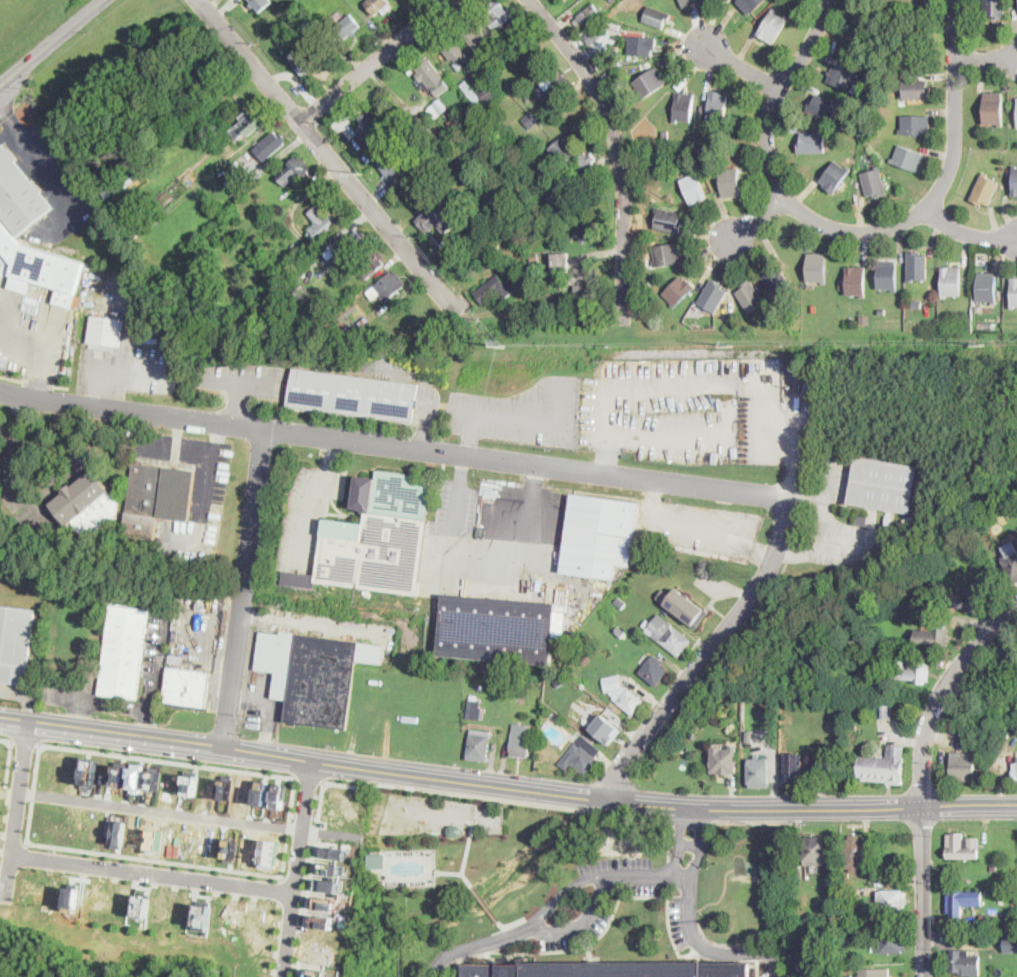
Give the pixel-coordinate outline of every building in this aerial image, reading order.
[(259,12),(249,0),(270,0),(272,2),(259,12)] [(357,10),(349,0),(356,0),(361,6),(357,10)] [(365,1),(366,0),(388,0),(390,3),(386,7),(375,15),(365,1)] [(487,8),(497,0),(499,0),(507,10),(509,8),(515,15),(503,25),(504,27),(497,33),(488,22),(494,17),(487,8)] [(684,9),(680,0),(695,0),(697,3),(684,9)] [(737,2),(739,0),(767,0),(751,16),(737,2)] [(984,16),(984,0),(1006,0),(1005,19),(992,19),(992,16),(984,16)] [(600,14),(580,30),(574,22),(579,18),(577,16),(594,3),(601,13),(600,14)] [(672,14),(669,23),(665,22),(663,29),(643,21),(649,6),(672,14)] [(789,20),(774,45),(758,35),(758,34),(774,8),(779,11),(777,13),(789,20)] [(361,26),(346,39),(336,26),(351,14),(361,26)] [(473,19),(492,42),(489,44),(492,47),(483,54),(481,51),(477,54),(459,30),(461,29),(460,26),(465,22),(467,25),(473,19)] [(623,25),(621,29),(603,23),(604,19),(623,25)] [(608,31),(598,38),(592,29),(602,22),(608,31)] [(470,57),(464,62),(461,58),(459,59),(465,66),(458,71),(453,65),(457,62),(454,59),(452,61),(440,47),(455,34),(461,41),(459,43),(471,57),(470,57)] [(658,38),(657,51),(653,50),(653,57),(628,55),(630,41),(627,41),(627,36),(658,38)] [(319,63),(304,76),(294,64),(294,63),(290,57),(305,45),(319,63)] [(429,59),(450,87),(438,97),(424,79),(421,82),(416,75),(419,73),(416,69),(429,59)] [(835,64),(861,74),(859,78),(857,77),(851,91),(850,91),(827,82),(830,75),(828,74),(830,70),(832,70),(834,64),(835,64)] [(668,84),(642,101),(631,84),(657,67),(668,84)] [(569,82),(548,100),(537,87),(558,69),(569,82)] [(681,90),(675,84),(684,75),(689,80),(681,90)] [(928,79),(928,86),(931,86),(931,99),(900,99),(900,94),(903,94),(903,79),(928,79)] [(482,99),(476,104),(460,85),(464,82),(466,80),(482,99)] [(498,95),(487,104),(478,92),(489,84),(498,95)] [(728,96),(725,121),(712,119),(711,122),(706,122),(710,91),(723,92),(723,95),(728,96)] [(695,94),(691,122),(678,120),(677,123),(673,123),(677,92),(695,94)] [(1003,127),(999,127),(999,124),(984,124),(984,93),(1003,93),(1003,127)] [(816,94),(840,103),(842,104),(840,110),(837,108),(833,121),(831,121),(806,111),(811,99),(814,100),(816,94)] [(448,108),(441,113),(433,104),(440,98),(448,108)] [(441,114),(435,118),(427,108),(433,104),(441,114)] [(267,122),(248,137),(245,133),(238,139),(231,131),(257,110),(267,122)] [(366,113),(370,118),(375,113),(387,127),(375,138),(378,141),(372,146),(369,143),(367,144),(355,130),(362,124),(358,119),(366,113)] [(533,127),(530,129),(522,120),(530,113),(538,122),(533,127)] [(467,124),(456,132),(449,122),(459,114),(467,124)] [(903,115),(928,115),(930,115),(930,135),(900,134),(900,129),(902,129),(903,115)] [(441,141),(434,147),(422,133),(430,127),(441,141)] [(451,136),(444,140),(440,134),(447,130),(451,136)] [(274,131),(279,136),(281,134),(287,140),(285,142),(285,143),(264,161),(254,149),(260,144),(259,144),(274,131)] [(669,131),(669,139),(661,139),(661,131),(669,131)] [(826,153),(798,154),(798,140),(801,140),(801,133),(802,133),(827,132),(828,138),(825,138),(826,153)] [(563,136),(566,140),(568,137),(572,142),(570,144),(577,153),(563,165),(553,153),(549,157),(545,153),(550,149),(549,148),(563,136)] [(18,236),(0,214),(0,148),(5,144),(18,160),(16,163),(32,183),(35,180),(43,191),(41,193),(53,208),(18,236)] [(925,155),(922,165),(918,173),(890,162),(892,158),(894,159),(899,145),(925,155)] [(393,181),(393,182),(379,163),(393,152),(407,170),(393,181)] [(585,152),(588,156),(592,153),(597,159),(593,162),(599,169),(587,179),(573,162),(585,152)] [(503,163),(487,172),(483,164),(499,155),(503,163)] [(301,156),(311,168),(308,171),(310,173),(301,180),(298,177),(286,187),(277,177),(289,166),(287,164),(296,157),(298,159),(301,156)] [(835,161),(846,169),(847,167),(851,170),(834,195),(824,187),(825,185),(820,182),(835,161)] [(540,169),(533,176),(528,171),(536,164),(540,169)] [(879,165),(887,195),(875,198),(874,195),(867,196),(861,173),(874,170),(873,166),(879,165)] [(725,166),(725,169),(739,168),(742,196),(722,198),(720,167),(725,166)] [(571,175),(564,181),(559,175),(566,170),(571,175)] [(708,198),(691,205),(680,180),(693,174),(692,172),(696,170),(708,198)] [(229,172),(231,175),(222,183),(219,179),(226,173),(227,174),(229,172)] [(1000,183),(990,204),(984,202),(982,205),(971,200),(983,172),(988,174),(987,177),(1000,183)] [(240,191),(234,196),(224,184),(230,179),(240,191)] [(561,196),(552,203),(549,198),(557,191),(561,196)] [(446,219),(453,227),(444,234),(438,225),(430,231),(429,230),(425,233),(415,220),(443,199),(453,213),(446,219)] [(318,205),(326,215),(330,211),(340,224),(338,226),(339,228),(318,246),(308,234),(311,231),(309,229),(316,223),(308,213),(318,205)] [(681,232),(681,234),(654,228),(658,208),(682,213),(680,220),(683,221),(681,232)] [(7,274),(57,287),(53,302),(72,308),(85,261),(20,243),(0,219),(0,280),(7,274)] [(357,230),(360,234),(362,232),(367,237),(365,239),(368,243),(349,258),(339,246),(342,243),(342,242),(357,230)] [(329,259),(321,250),(332,240),(340,249),(329,259)] [(685,262),(654,268),(653,262),(656,261),(653,247),(681,242),(685,262)] [(372,248),(376,253),(378,250),(384,257),(381,259),(385,264),(366,280),(355,267),(365,258),(363,256),(372,248)] [(541,266),(533,268),(532,262),(531,262),(529,254),(539,252),(541,266)] [(928,256),(927,280),(914,280),(914,282),(908,282),(908,252),(921,252),(921,255),(928,256)] [(303,259),(288,273),(282,266),(297,253),(303,259)] [(567,258),(570,258),(570,272),(575,272),(575,268),(595,268),(595,296),(575,296),(575,283),(564,283),(564,273),(567,273),(567,269),(554,269),(554,253),(567,253),(567,258)] [(827,253),(827,285),(822,285),(822,282),(808,282),(808,254),(827,253)] [(336,269),(332,263),(339,257),(344,262),(336,269)] [(897,261),(897,292),(893,292),(893,289),(879,289),(879,261),(897,261)] [(780,266),(794,288),(790,291),(788,288),(775,297),(760,274),(771,268),(773,271),(780,266)] [(866,267),(866,298),(860,298),(860,295),(847,295),(846,267),(866,267)] [(947,299),(942,299),(942,267),(950,267),(961,267),(961,296),(947,296),(947,299)] [(393,296),(385,303),(374,290),(396,270),(407,283),(393,296)] [(494,272),(496,275),(498,274),(505,284),(509,281),(516,291),(504,300),(498,292),(491,297),(493,299),(484,306),(474,292),(490,280),(488,277),(494,272)] [(997,275),(997,303),(997,304),(992,304),(992,301),(978,301),(978,273),(997,273),(997,275)] [(681,276),(685,281),(687,278),(696,287),(675,309),(671,306),(673,304),(663,294),(681,276)] [(766,303),(750,313),(737,292),(743,288),(741,284),(750,278),(766,303)] [(729,292),(716,313),(711,310),(709,313),(704,310),(706,308),(698,303),(712,279),(724,286),(723,289),(729,292)] [(923,301),(922,308),(913,307),(913,300),(923,301)] [(123,320),(120,346),(114,346),(112,345),(111,351),(90,348),(91,343),(88,342),(91,319),(91,316),(123,320)] [(372,322),(364,329),(359,323),(367,316),(372,322)] [(346,328),(343,330),(338,324),(341,322),(343,320),(348,326),(346,328)] [(329,332),(324,335),(318,325),(323,322),(329,332)] [(413,422),(288,405),(293,367),(418,383),(413,422)] [(853,483),(850,482),(850,477),(852,477),(856,456),(919,467),(911,514),(849,504),(853,483)] [(133,463),(196,471),(192,502),(189,521),(159,518),(156,540),(124,535),(133,463)] [(64,493),(63,491),(72,484),(73,486),(93,470),(103,483),(119,502),(117,515),(93,534),(82,533),(73,523),(69,526),(51,504),(64,493)] [(358,477),(376,479),(377,470),(413,475),(412,484),(434,487),(433,501),(429,501),(418,595),(356,588),(317,582),(315,589),(284,585),(286,571),(316,575),(325,518),(364,523),(365,513),(364,513),(365,510),(354,508),(358,477)] [(572,494),(640,503),(633,554),(632,567),(616,565),(614,580),(562,573),(572,494)] [(998,517),(991,520),(988,513),(996,510),(998,517)] [(854,522),(856,513),(868,515),(866,524),(854,522)] [(1002,562),(1016,553),(1016,582),(1015,579),(1012,581),(1002,562)] [(695,630),(661,605),(663,603),(655,598),(662,589),(668,594),(672,588),(708,613),(695,630)] [(983,590),(981,610),(978,609),(978,613),(966,612),(967,609),(948,607),(949,594),(962,595),(963,588),(983,590)] [(552,659),(552,665),(438,656),(438,655),(443,594),(557,604),(552,659)] [(622,600),(619,606),(614,602),(617,597),(622,600)] [(26,685),(0,682),(0,669),(1,663),(0,663),(0,606),(35,610),(32,637),(26,685)] [(140,693),(138,701),(103,696),(99,691),(110,606),(149,611),(138,687),(140,687),(140,693)] [(659,615),(692,641),(680,657),(646,631),(647,629),(643,625),(647,620),(652,623),(659,615)] [(949,630),(948,646),(944,645),(944,649),(932,648),(932,645),(915,643),(916,630),(922,630),(923,627),(931,628),(931,631),(934,632),(935,625),(946,626),(946,629),(949,630)] [(626,633),(622,639),(614,632),(618,626),(626,633)] [(297,632),(296,635),(384,646),(382,664),(382,665),(356,662),(347,730),(285,722),(288,701),(273,699),(276,673),(255,670),(261,632),(281,634),(281,630),(297,632)] [(593,657),(587,665),(582,662),(588,653),(593,657)] [(660,653),(666,658),(661,664),(669,670),(657,687),(639,673),(653,655),(656,657),(660,653)] [(906,667),(915,667),(915,661),(926,662),(926,665),(929,665),(928,681),(925,681),(925,684),(914,683),(914,680),(895,679),(896,658),(907,658),(906,667)] [(211,673),(206,708),(163,702),(168,667),(211,673)] [(622,685),(644,701),(634,715),(617,703),(622,696),(613,690),(605,692),(602,678),(620,674),(622,685)] [(527,681),(526,688),(515,686),(516,679),(527,681)] [(477,695),(477,701),(481,701),(480,708),(483,708),(482,720),(467,718),(469,700),(471,700),(471,695),(477,695)] [(894,721),(884,721),(884,705),(894,705),(894,721)] [(607,706),(621,717),(615,724),(623,731),(610,747),(592,733),(593,731),(587,726),(601,709),(603,710),(607,706)] [(532,725),(529,754),(527,753),(526,758),(511,756),(511,752),(510,751),(512,729),(521,730),(522,724),(532,725)] [(491,732),(488,759),(467,757),(471,730),(491,732)] [(981,737),(971,739),(970,732),(980,730),(981,737)] [(583,735),(602,750),(597,758),(600,761),(588,777),(569,763),(573,758),(567,753),(575,741),(577,743),(583,735)] [(737,745),(737,773),(733,773),(733,774),(717,774),(717,773),(711,773),(711,747),(724,747),(724,749),(730,749),(730,745),(737,745)] [(904,757),(903,781),(901,781),(901,784),(887,784),(887,782),(863,780),(863,777),(859,777),(860,756),(887,758),(888,745),(903,746),(903,757),(904,757)] [(979,757),(979,763),(976,763),(976,776),(973,775),(973,781),(951,781),(951,752),(975,753),(975,757),(979,757)] [(802,754),(802,773),(810,773),(810,787),(784,787),(784,754),(802,754)] [(86,756),(101,758),(96,789),(82,787),(86,756)] [(769,758),(769,784),(767,784),(767,787),(750,787),(750,784),(748,784),(748,758),(769,758)] [(132,762),(146,764),(142,794),(127,792),(132,762)] [(150,763),(165,765),(160,795),(146,793),(150,763)] [(185,769),(200,771),(195,801),(181,799),(185,769)] [(257,777),(271,779),(267,809),(253,807),(257,777)] [(275,781),(290,783),(285,814),(271,812),(275,781)] [(115,816),(130,818),(125,848),(111,846),(115,816)] [(462,833),(459,837),(451,836),(447,833),(447,829),(450,825),(458,825),(462,828),(462,833)] [(964,833),(964,838),(979,838),(979,859),(947,859),(947,835),(952,835),(952,833),(964,833)] [(823,835),(823,840),(825,840),(825,865),(804,865),(804,841),(806,841),(806,835),(823,835)] [(860,839),(866,839),(866,869),(858,869),(858,873),(851,872),(851,869),(843,869),(844,840),(850,840),(850,835),(860,835),(860,839)] [(321,844),(348,848),(347,860),(319,856),(321,844)] [(386,867),(370,868),(369,853),(386,852),(386,867)] [(319,860),(346,865),(344,876),(317,872),(319,860)] [(317,876),(345,880),(343,892),(315,888),(317,876)] [(69,881),(83,883),(79,913),(64,911),(69,881)] [(870,888),(869,895),(854,894),(855,887),(870,888)] [(138,890),(152,892),(148,922),(134,920),(138,890)] [(906,911),(877,911),(877,891),(906,891),(906,911)] [(983,891),(983,906),(963,906),(963,917),(951,917),(951,913),(947,913),(947,895),(951,895),(951,891),(983,891)] [(199,898),(213,900),(209,930),(194,928),(199,898)] [(860,906),(859,913),(852,912),(853,905),(860,906)] [(313,913),(340,917),(338,929),(311,925),(313,913)] [(999,915),(999,924),(982,924),(982,915),(999,915)] [(902,931),(902,934),(906,934),(906,950),(903,950),(903,953),(877,953),(877,933),(881,933),(881,924),(902,924),(902,931)] [(1005,951),(1016,951),(1016,934),(1005,934),(1005,951)] [(969,950),(969,955),(980,955),(980,976),(963,976),(963,972),(951,972),(951,969),(947,969),(947,953),(951,953),(951,950),(969,950)] [(751,968),(751,976),(463,976),(463,965),(478,965),(486,965),(490,965),(522,965),(522,963),(525,962),(529,962),(584,962),(600,962),(698,962),(700,962),(703,962),(703,964),(748,964),(748,962),(751,962),(751,964),(751,968)] [(333,971),(332,976),(304,976),(306,967),(333,971)] [(889,969),(889,976),(859,976),(859,968),(889,969)]
